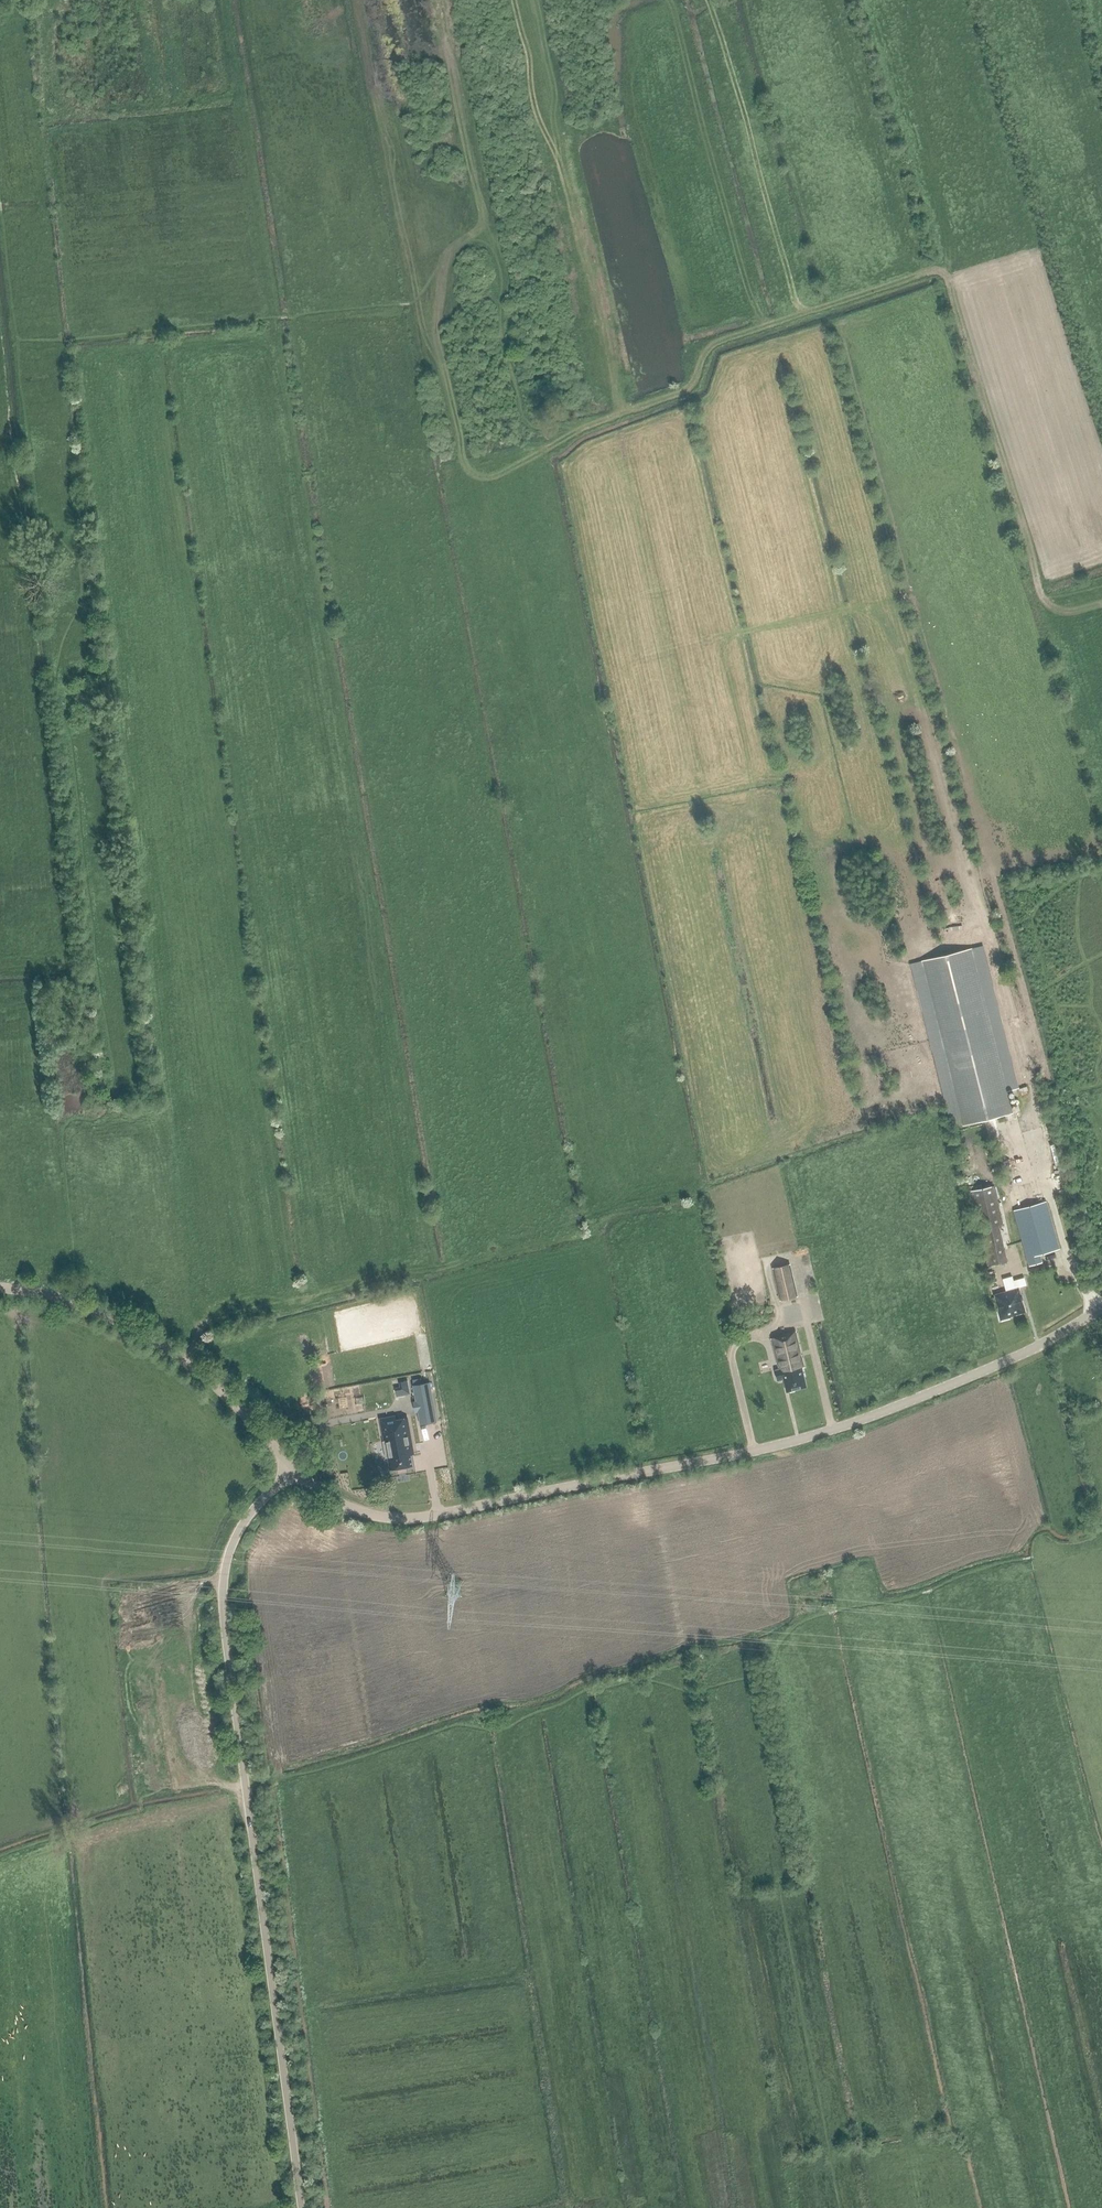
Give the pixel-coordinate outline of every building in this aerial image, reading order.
[(922,961),(963,1125),(1013,1113),(972,948),(922,961)] [(989,1265),(1008,1261),(999,1225),(1003,1224),(994,1186),(972,1191),(989,1265)] [(1013,1210),(1029,1266),(1042,1262),(1040,1254),(1060,1249),(1046,1201),(1013,1210)] [(780,1300),(798,1296),(790,1263),(772,1268),(780,1300)] [(995,1273),(983,1275),(985,1284),(997,1281),(995,1273)] [(1003,1321),(1012,1319),(1012,1317),(1026,1313),(1020,1290),(998,1296),(1002,1311),(1000,1312),(1003,1321)] [(772,1339),(780,1370),(778,1370),(777,1373),(778,1379),(781,1381),(787,1379),(790,1391),(791,1390),(791,1392),(797,1390),(796,1389),(807,1386),(804,1377),(806,1376),(804,1368),(806,1367),(797,1331),(782,1335),(782,1336),(772,1339)] [(426,1376),(412,1378),(415,1398),(425,1397),(428,1415),(441,1413),(439,1394),(429,1396),(426,1376)] [(402,1380),(403,1387),(396,1388),(397,1395),(411,1393),(409,1379),(402,1380)] [(389,1419),(375,1421),(379,1443),(378,1443),(380,1460),(382,1460),(383,1465),(384,1472),(406,1468),(402,1448),(406,1448),(401,1420),(390,1422),(389,1419)]
